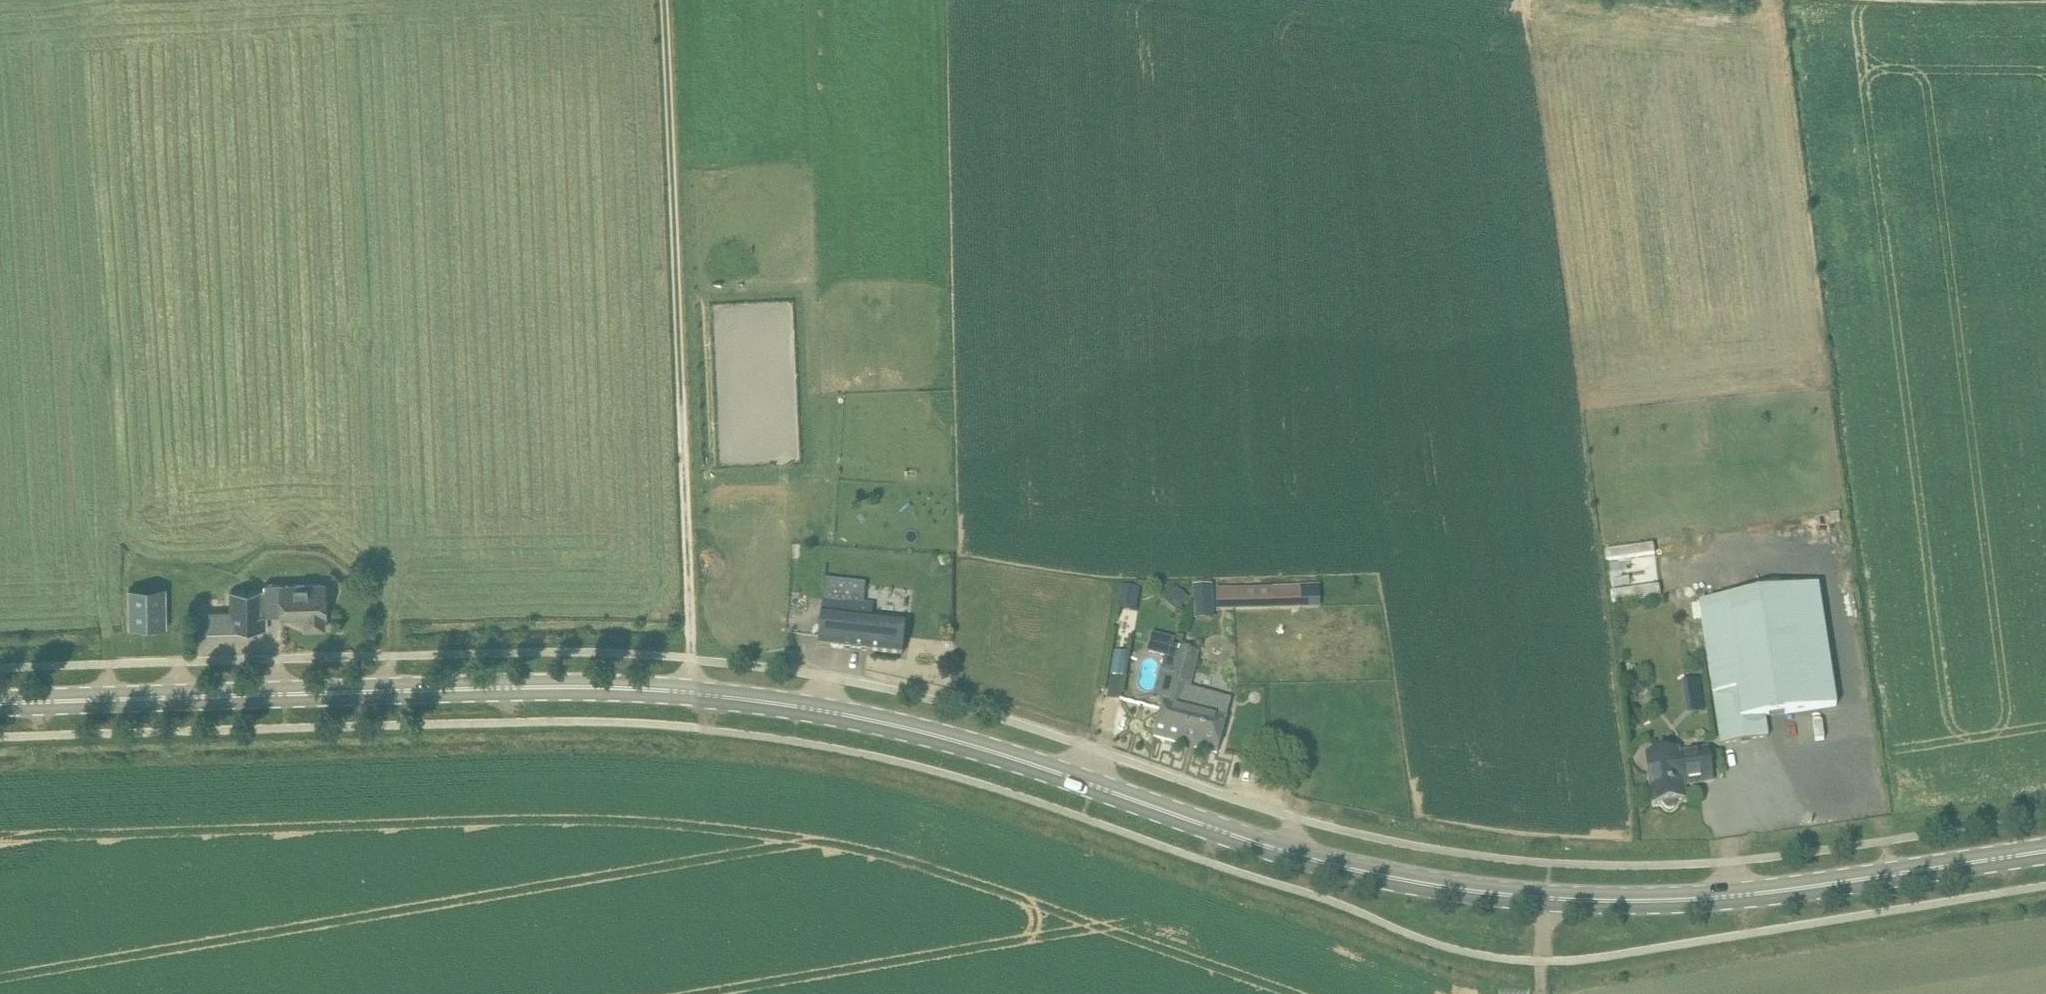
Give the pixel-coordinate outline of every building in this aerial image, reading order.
[(300,423),(341,423),(341,399),(300,398),(300,423)] [(1657,545),(1608,547),(1610,598),(1660,596),(1657,545)] [(265,584),(265,590),(267,616),(282,615),(282,617),(305,616),(306,629),(326,628),(326,624),(325,584),(282,585),(282,584),(265,584)] [(1213,584),(1192,584),(1193,605),(1214,605),(1213,584)] [(1140,588),(1122,585),(1119,609),(1137,611),(1140,588)] [(1700,603),(1721,743),(1768,736),(1766,717),(1837,706),(1833,686),(1818,585),(1700,603)] [(1176,586),(1164,599),(1177,610),(1188,597),(1176,586)] [(1273,587),(1217,589),(1217,603),(1273,601),(1301,600),(1301,586),(1273,587)] [(167,587),(129,588),(130,628),(168,628),(167,587)] [(267,616),(265,590),(230,591),(231,615),(200,616),(200,632),(267,630),(267,616)] [(824,598),(819,644),(903,653),(907,620),(873,617),(874,603),(824,598)] [(1155,633),(1150,651),(1171,656),(1174,645),(1175,639),(1155,633)] [(1170,658),(1165,657),(1162,669),(1172,672),(1155,736),(1217,753),(1228,713),(1232,698),(1190,686),(1199,651),(1174,645),(1171,656),(1170,658)] [(1111,695),(1125,697),(1130,652),(1116,651),(1111,695)] [(1690,713),(1707,710),(1702,678),(1685,680),(1690,713)] [(1685,799),(1683,784),(1713,780),(1708,750),(1678,754),(1678,750),(1648,754),(1655,803),(1685,799)]
